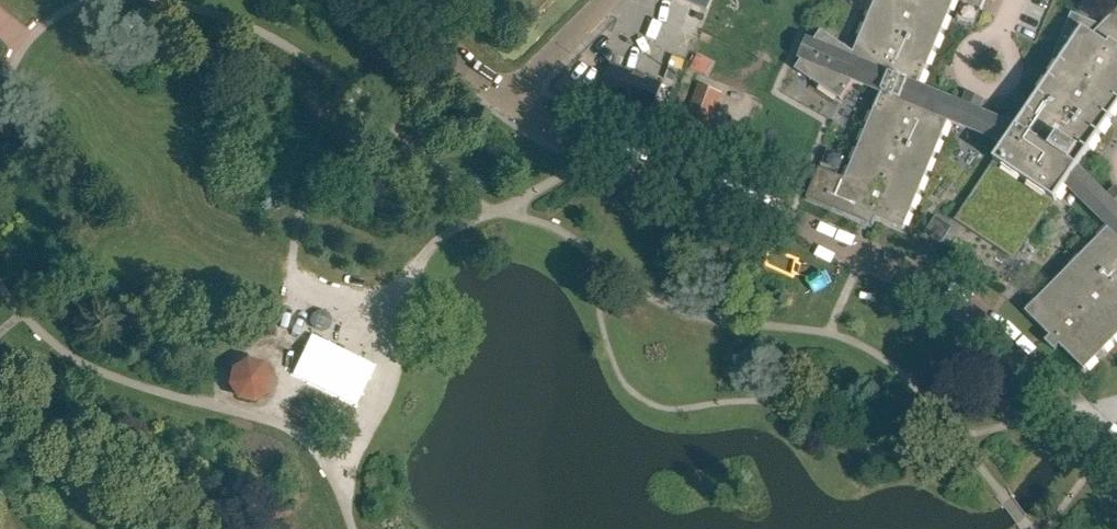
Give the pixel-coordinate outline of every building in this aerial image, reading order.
[(854,54),(822,32),(814,44),(808,41),(800,59),(803,60),(796,71),(842,102),(855,82),(883,93),(846,180),(821,169),(808,199),(873,226),(876,220),(904,231),(950,121),(1006,145),(995,162),(1000,166),(974,206),(1023,239),(1050,199),(1055,202),(1067,185),(1110,228),(1026,313),(1051,337),(1046,342),(1055,351),(1060,346),(1085,371),(1116,338),(1116,190),(1116,189),(1108,198),(1078,169),(1116,110),(1116,11),(1102,26),(1072,13),(1053,58),(1061,62),(1017,128),(978,112),(983,101),(968,94),(963,106),(920,88),(956,0),(981,11),(986,0),(877,0),(854,54)] [(663,84),(611,65),(601,93),(653,112),(663,84)] [(707,131),(720,94),(700,87),(686,124),(707,131)] [(930,231),(947,241),(957,224),(939,214),(930,231)] [(262,354),(229,379),(247,401),(255,395),(261,402),(285,384),(262,354)]
